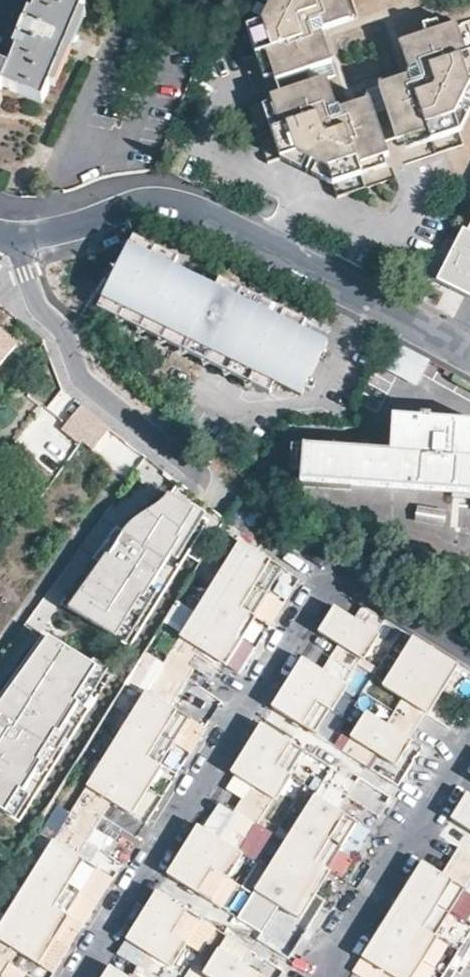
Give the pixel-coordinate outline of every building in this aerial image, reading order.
[(33,12),(28,10),(12,47),(17,49),(10,67),(0,63),(0,91),(2,85),(43,102),(84,0),(38,0),(33,12)] [(261,74),(269,72),(271,79),(304,68),(327,59),(316,25),(346,15),(342,0),(254,0),(243,22),(261,74)] [(417,24),(419,33),(434,28),(430,19),(417,24)] [(402,146),(455,129),(469,99),(469,46),(463,24),(452,27),(451,22),(434,28),(419,33),(393,42),(404,75),(375,85),(382,108),(393,141),(400,139),(402,146)] [(332,72),(327,59),(304,68),(308,80),(323,76),(332,72)] [(248,101),(269,161),(277,158),(331,184),(336,198),(391,178),(370,112),(365,99),(334,109),(323,76),(308,80),(248,101)] [(382,108),(375,85),(362,89),(365,99),(370,112),(382,108)] [(468,225),(438,277),(426,272),(418,289),(435,298),(442,282),(469,296),(469,226),(468,225)] [(134,233),(98,306),(270,393),(275,383),(301,397),(328,344),(301,330),(306,321),(220,277),(215,287),(200,315),(192,311),(191,308),(171,298),(168,299),(159,295),(156,286),(165,283),(174,266),(179,256),(134,233)] [(215,287),(174,266),(165,283),(156,286),(159,295),(168,299),(171,298),(191,308),(192,311),(200,315),(215,287)] [(17,344),(0,331),(0,365),(17,344)] [(429,360),(390,338),(376,362),(416,384),(429,360)] [(61,432),(78,443),(97,417),(81,404),(61,432)] [(431,419),(431,416),(420,415),(420,418),(392,416),(390,450),(305,445),(304,445),(303,445),(302,446),(300,480),(469,492),(469,422),(431,419)] [(78,443),(96,455),(113,430),(97,417),(78,443)] [(110,532),(60,601),(129,645),(185,555),(199,563),(224,522),(209,510),(177,483),(146,517),(126,529),(118,537),(110,532)] [(0,926),(0,976),(1,976),(9,965),(17,952),(36,963),(66,915),(95,868),(77,857),(102,817),(112,802),(129,813),(160,765),(189,718),(171,706),(205,652),(223,663),(253,616),(284,566),(294,551),(252,524),(0,926)] [(281,693),(272,707),(314,734),(329,710),(345,684),(361,658),(377,633),(385,621),(363,607),(355,620),(335,608),(329,616),(319,632),(339,645),(323,670),(302,658),(300,662),(281,693)] [(256,618),(253,616),(223,663),(226,665),(256,618)] [(377,633),(361,658),(365,660),(380,636),(377,633)] [(18,824),(107,679),(39,637),(0,692),(0,813),(18,824)] [(367,713),(342,751),(367,767),(375,753),(393,764),(409,739),(425,713),(455,665),(413,638),(383,686),(403,699),(386,725),(367,713)] [(455,665),(425,713),(429,715),(459,667),(455,665)] [(345,684),(329,710),(333,712),(348,687),(345,684)] [(172,867),(168,875),(210,900),(225,877),(241,852),(273,799),(289,774),(304,750),(262,724),(257,731),(234,767),(231,772),(252,785),(218,838),(198,826),(196,829),(172,867)] [(409,739),(393,764),(397,766),(412,741),(409,739)] [(160,765),(129,813),(133,815),(163,767),(160,765)] [(332,768),(238,918),(262,934),(279,906),(297,917),(327,869),(357,822),(339,811),(356,784),(332,768)] [(289,774),(273,799),(277,801),(293,776),(289,774)] [(452,819),(469,830),(469,796),(467,795),(452,819)] [(364,959),(382,970),(378,976),(453,976),(457,970),(451,966),(456,958),(462,962),(469,949),(469,936),(469,935),(469,855),(459,848),(442,875),(424,863),(418,873),(399,902),(386,924),(371,948),(364,959)] [(241,852),(225,877),(228,879),(244,854),(241,852)] [(327,869),(297,917),(301,919),(331,872),(327,869)] [(169,966),(185,942),(200,918),(157,892),(154,896),(131,933),(127,939),(147,952),(131,976),(163,976),(169,966)] [(66,915),(36,963),(39,965),(70,916),(66,915)] [(261,976),(243,964),(252,951),(227,936),(203,974),(207,976),(260,976),(261,976)] [(185,942),(169,966),(172,968),(188,943),(185,942)] [(111,966),(104,976),(128,976),(111,966)]
